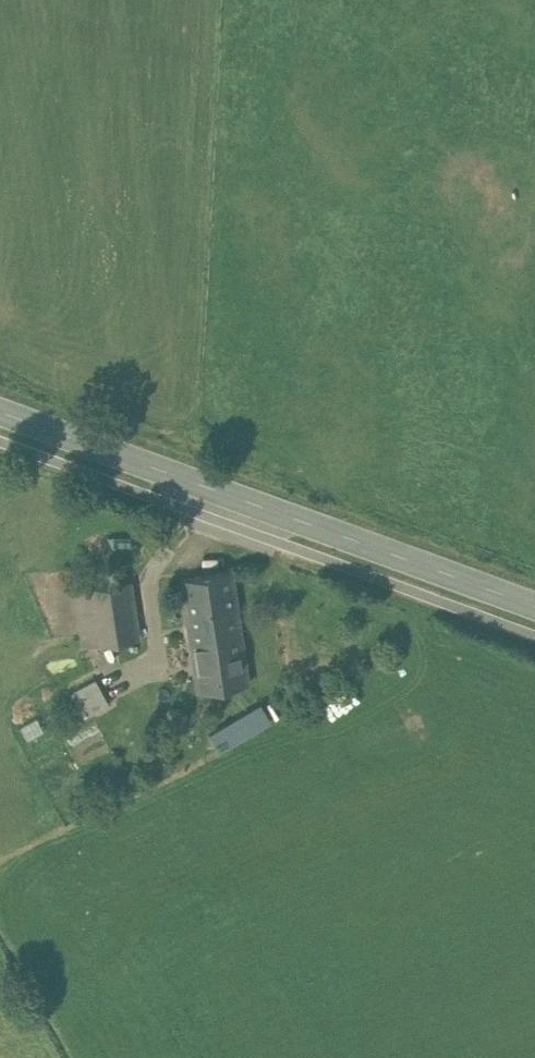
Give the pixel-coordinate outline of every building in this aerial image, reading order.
[(231,571),(183,578),(199,689),(247,681),(231,571)] [(127,580),(76,588),(83,642),(134,634),(127,580)] [(98,677),(74,688),(87,715),(111,704),(98,677)] [(218,748),(274,722),(264,702),(209,728),(218,748)]
